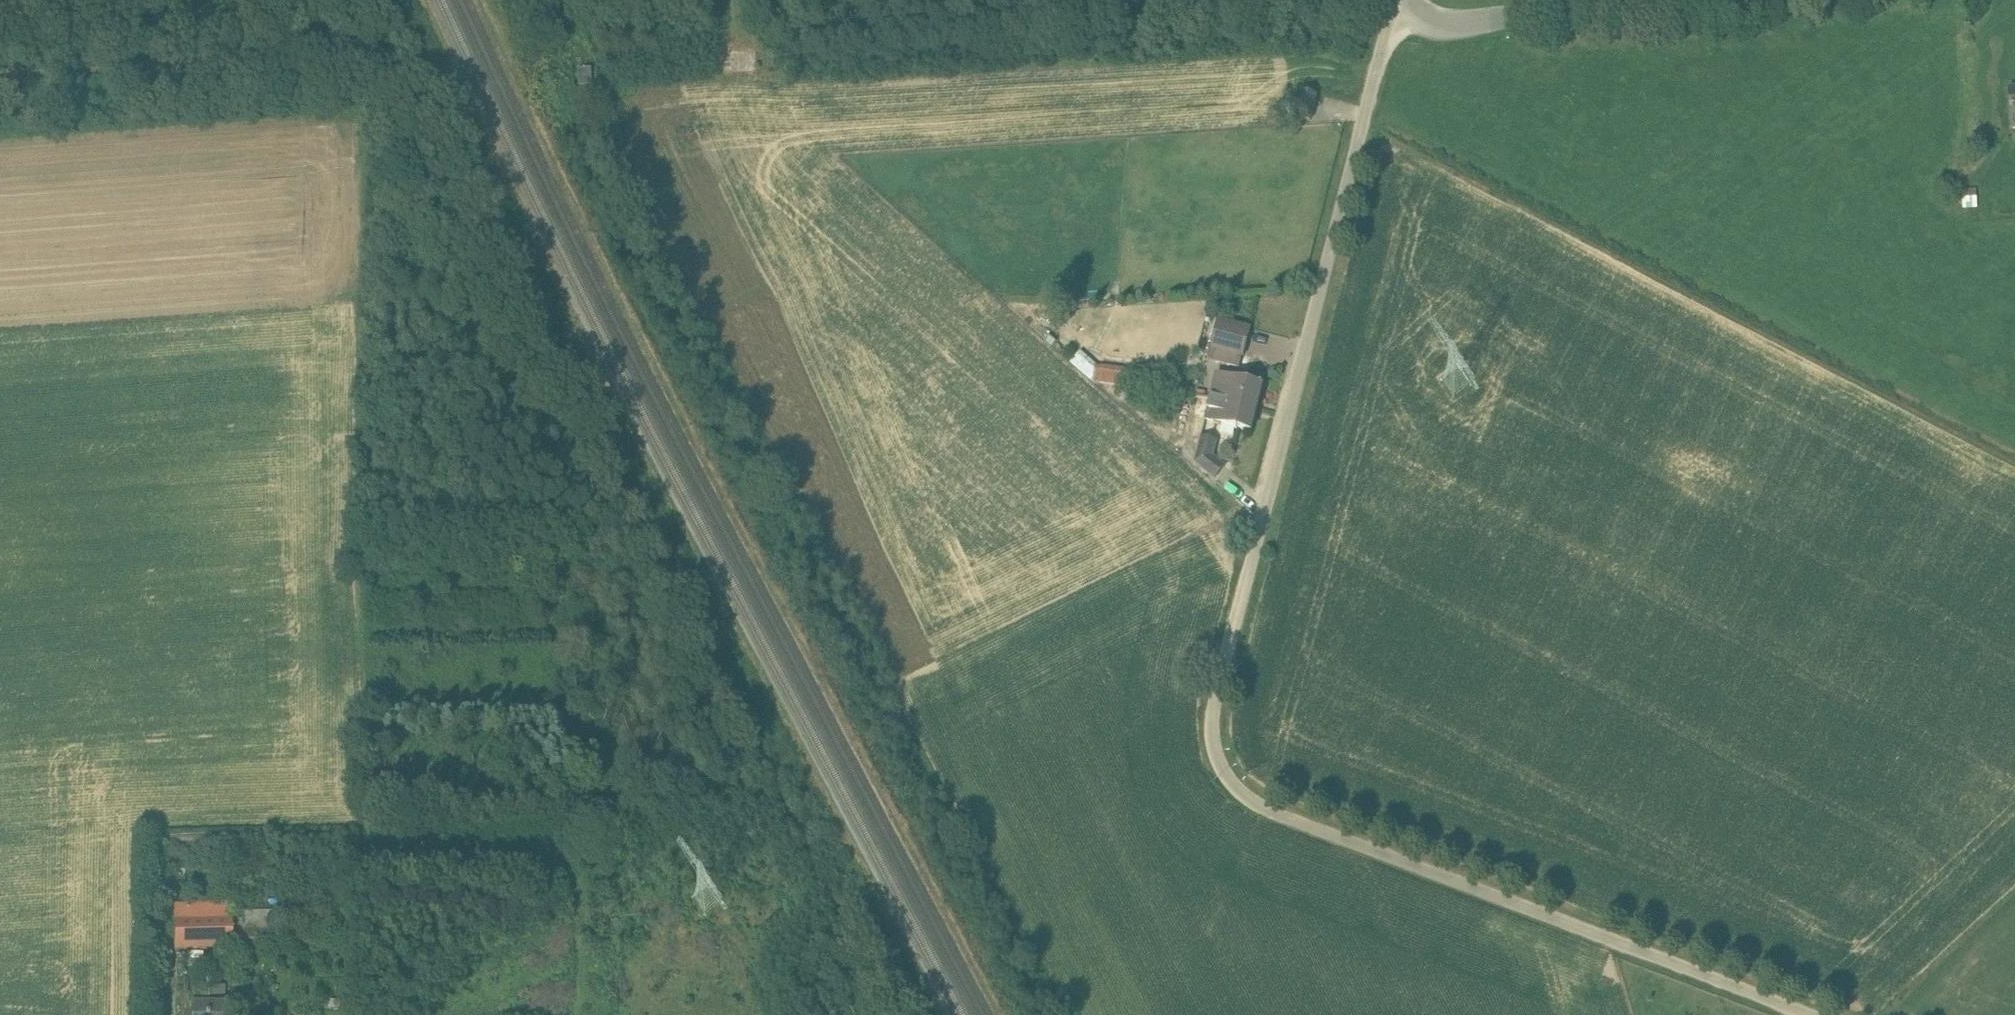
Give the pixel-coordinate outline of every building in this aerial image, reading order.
[(580,70),(581,84),(592,83),(591,69),(580,70)] [(1296,116),(1311,120),(1317,94),(1302,90),(1296,116)] [(1218,319),(1211,347),(1243,355),(1250,328),(1218,319)] [(1082,350),(1072,361),(1087,374),(1097,363),(1082,350)] [(1099,383),(1133,387),(1135,371),(1101,367),(1099,383)] [(1217,374),(1212,396),(1257,408),(1263,385),(1236,378),(1217,374)] [(1257,408),(1212,396),(1206,419),(1224,423),(1224,424),(1251,430),(1257,408)] [(1207,437),(1199,465),(1215,477),(1225,465),(1214,456),(1218,440),(1207,437)] [(176,906),(177,947),(275,945),(274,911),(230,912),(229,905),(176,906)] [(225,986),(193,985),(193,1011),(193,1014),(224,1014),(225,986)]
